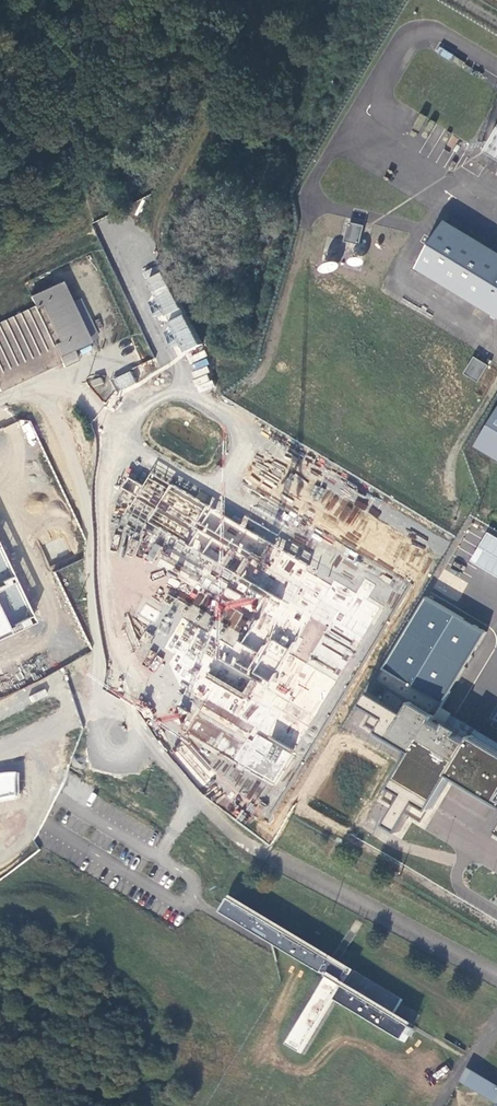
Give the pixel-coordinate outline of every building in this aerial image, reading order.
[(486,151),(496,158),(496,133),(486,151)] [(350,221),(346,241),(361,245),(366,225),(350,221)] [(445,221),(416,268),(496,317),(496,253),(445,221)] [(201,346),(161,266),(142,275),(183,355),(201,346)] [(35,306),(0,322),(0,391),(61,363),(63,367),(77,361),(72,350),(98,338),(91,325),(79,330),(67,305),(65,300),(68,298),(60,283),(31,296),(35,306)] [(91,325),(79,299),(67,305),(79,330),(91,325)] [(474,356),(464,374),(479,382),(490,365),(474,356)] [(93,387),(104,384),(102,377),(91,380),(93,387)] [(475,447),(496,461),(496,411),(475,447)] [(22,426),(29,440),(35,437),(28,423),(22,426)] [(140,494),(132,508),(269,597),(240,643),(169,599),(162,611),(148,602),(141,613),(154,622),(148,635),(173,652),(166,664),(160,673),(179,686),(200,700),(184,729),(269,780),(381,590),(367,581),(358,595),(157,471),(149,483),(136,475),(129,487),(140,494)] [(496,575),(496,533),(489,529),(471,559),(496,575)] [(0,549),(0,639),(35,622),(0,549)] [(486,632),(423,595),(371,680),(397,697),(431,718),(486,632)] [(144,663),(154,669),(161,658),(150,652),(144,663)] [(478,736),(444,715),(439,723),(431,718),(397,697),(378,730),(408,748),(388,782),(399,789),(381,820),(390,825),(406,797),(420,805),(443,766),(496,798),(496,747),(478,736)] [(17,799),(17,795),(19,773),(2,775),(0,775),(0,803),(17,799)] [(344,983),(396,1014),(404,1000),(356,972),(354,975),(229,901),(226,905),(221,914),(273,945),(328,979),(287,1047),(301,1055),(342,987),(344,983)] [(337,1003),(405,1043),(413,1029),(345,989),(337,1003)] [(469,1069),(461,1082),(496,1104),(496,1086),(469,1069)]
